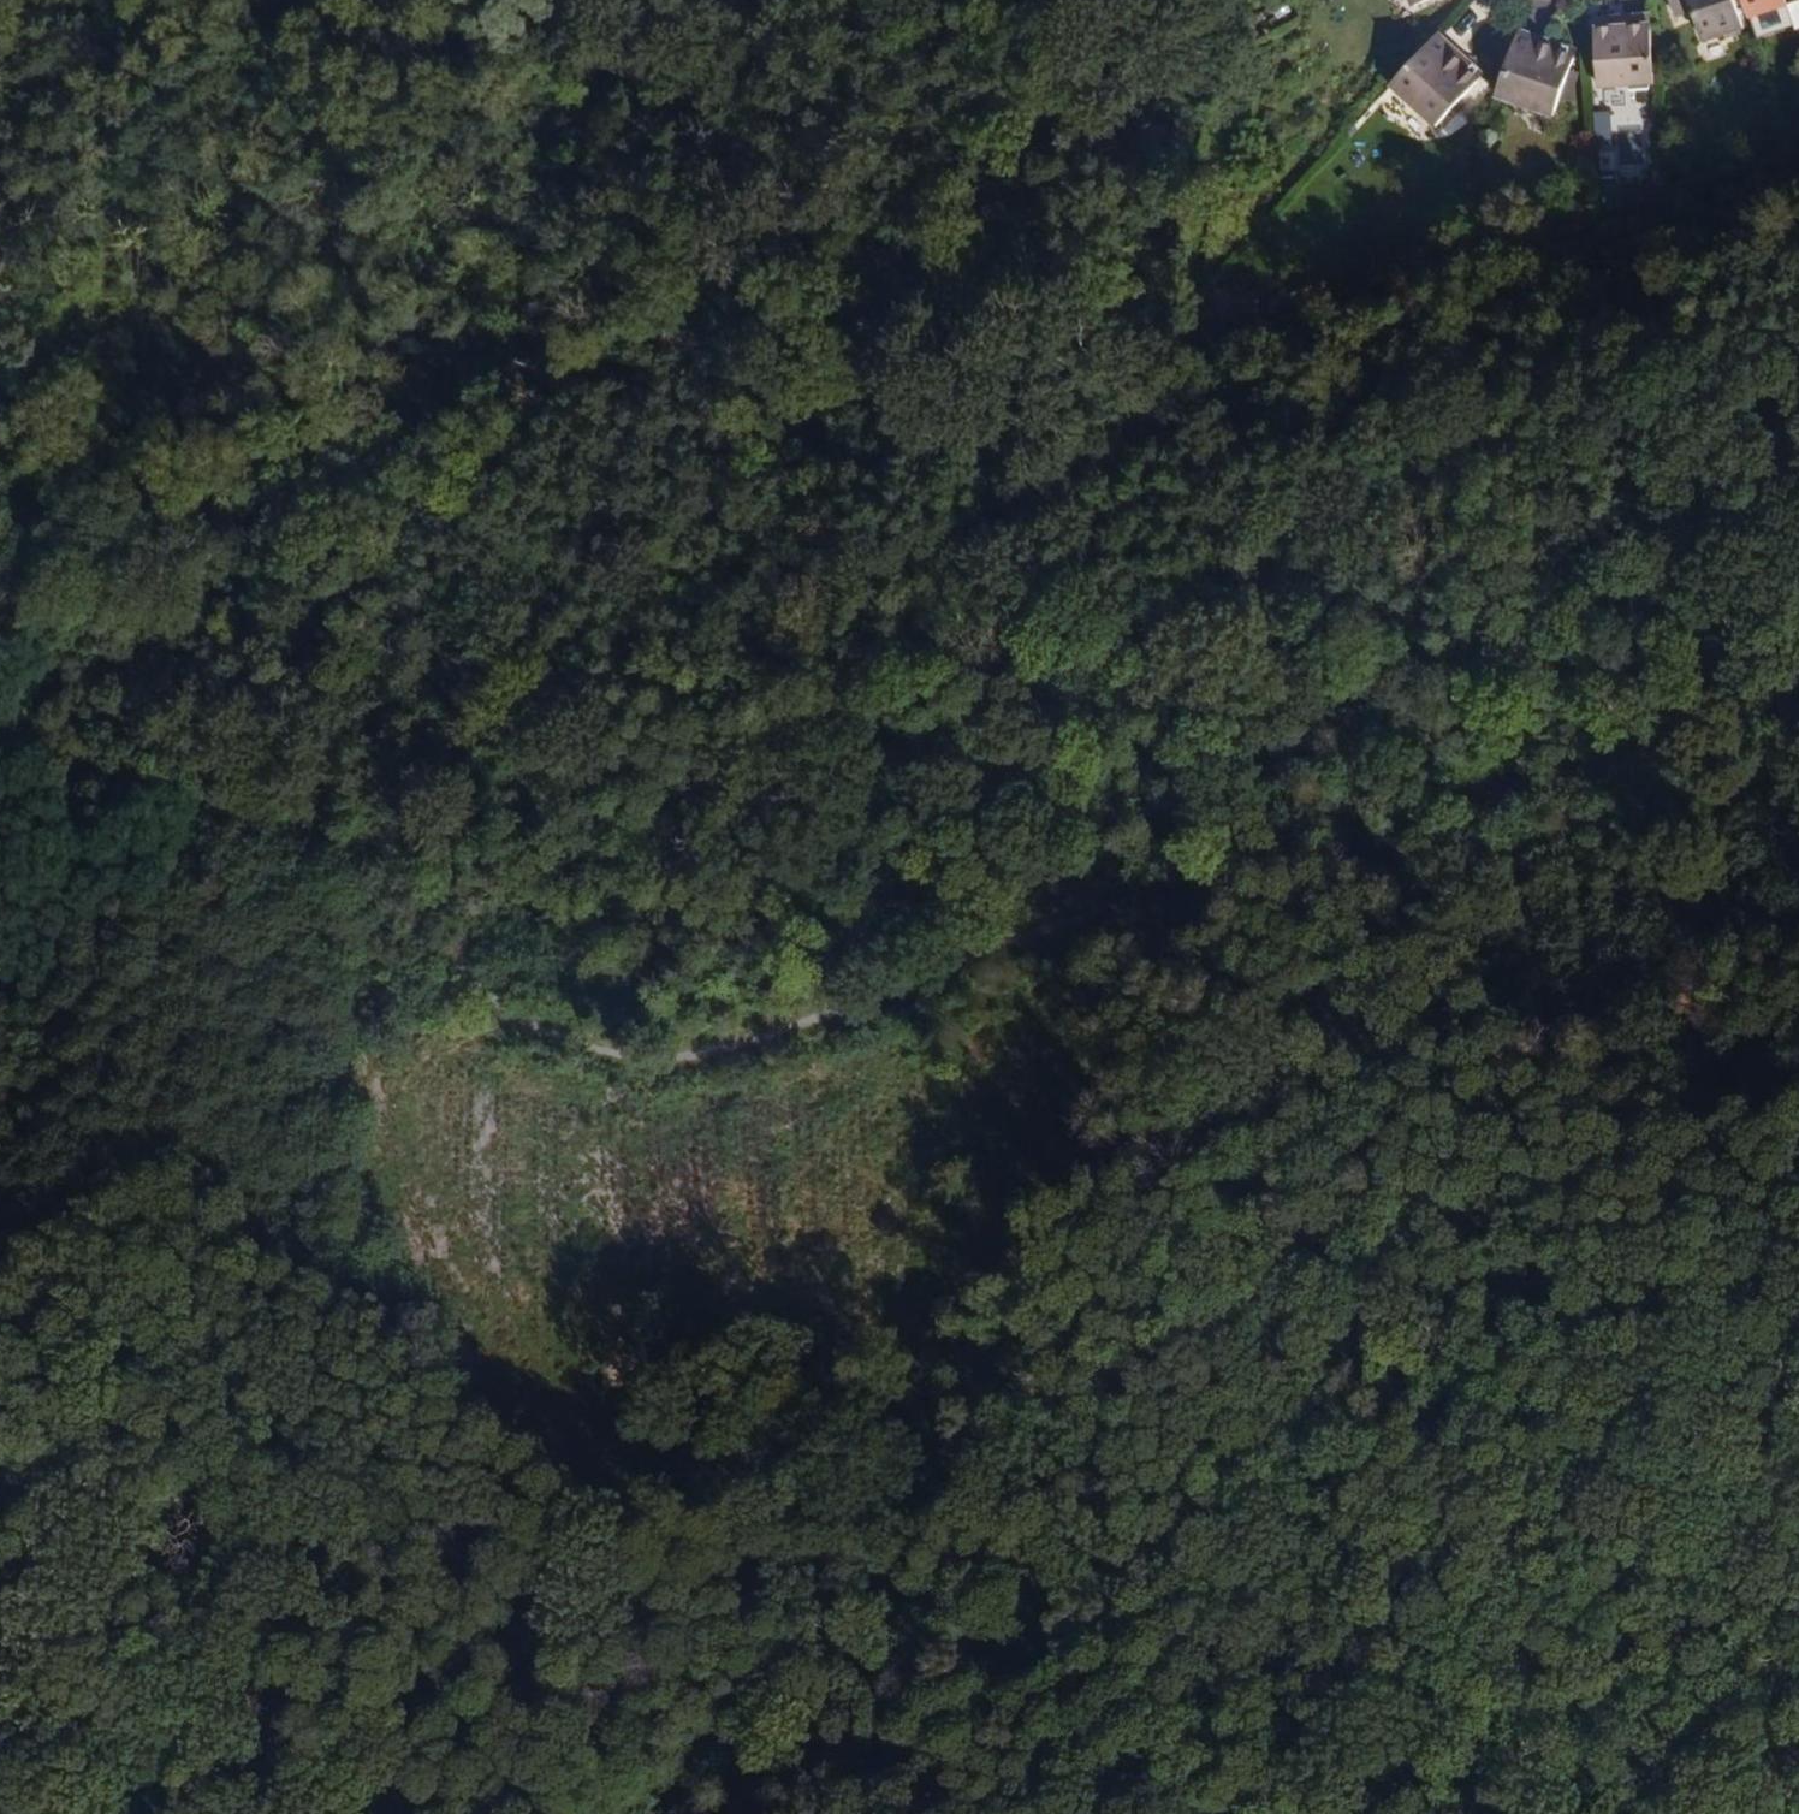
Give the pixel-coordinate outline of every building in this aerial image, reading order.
[(1707,28),(1739,18),(1733,0),(1697,0),(1707,28)] [(1745,12),(1781,0),(1741,0),(1745,12)] [(1653,79),(1648,9),(1620,11),(1621,22),(1610,22),(1596,23),(1598,81),(1653,79)] [(1621,22),(1620,11),(1609,11),(1610,22),(1621,22)] [(1548,112),(1567,59),(1543,50),(1546,38),(1519,28),(1496,93),(1548,112)] [(1459,51),(1437,31),(1392,81),(1430,118),(1469,77),(1451,60),(1459,51)] [(1571,48),(1546,38),(1543,50),(1567,59),(1571,48)] [(1451,60),(1469,77),(1476,69),(1459,51),(1451,60)]
